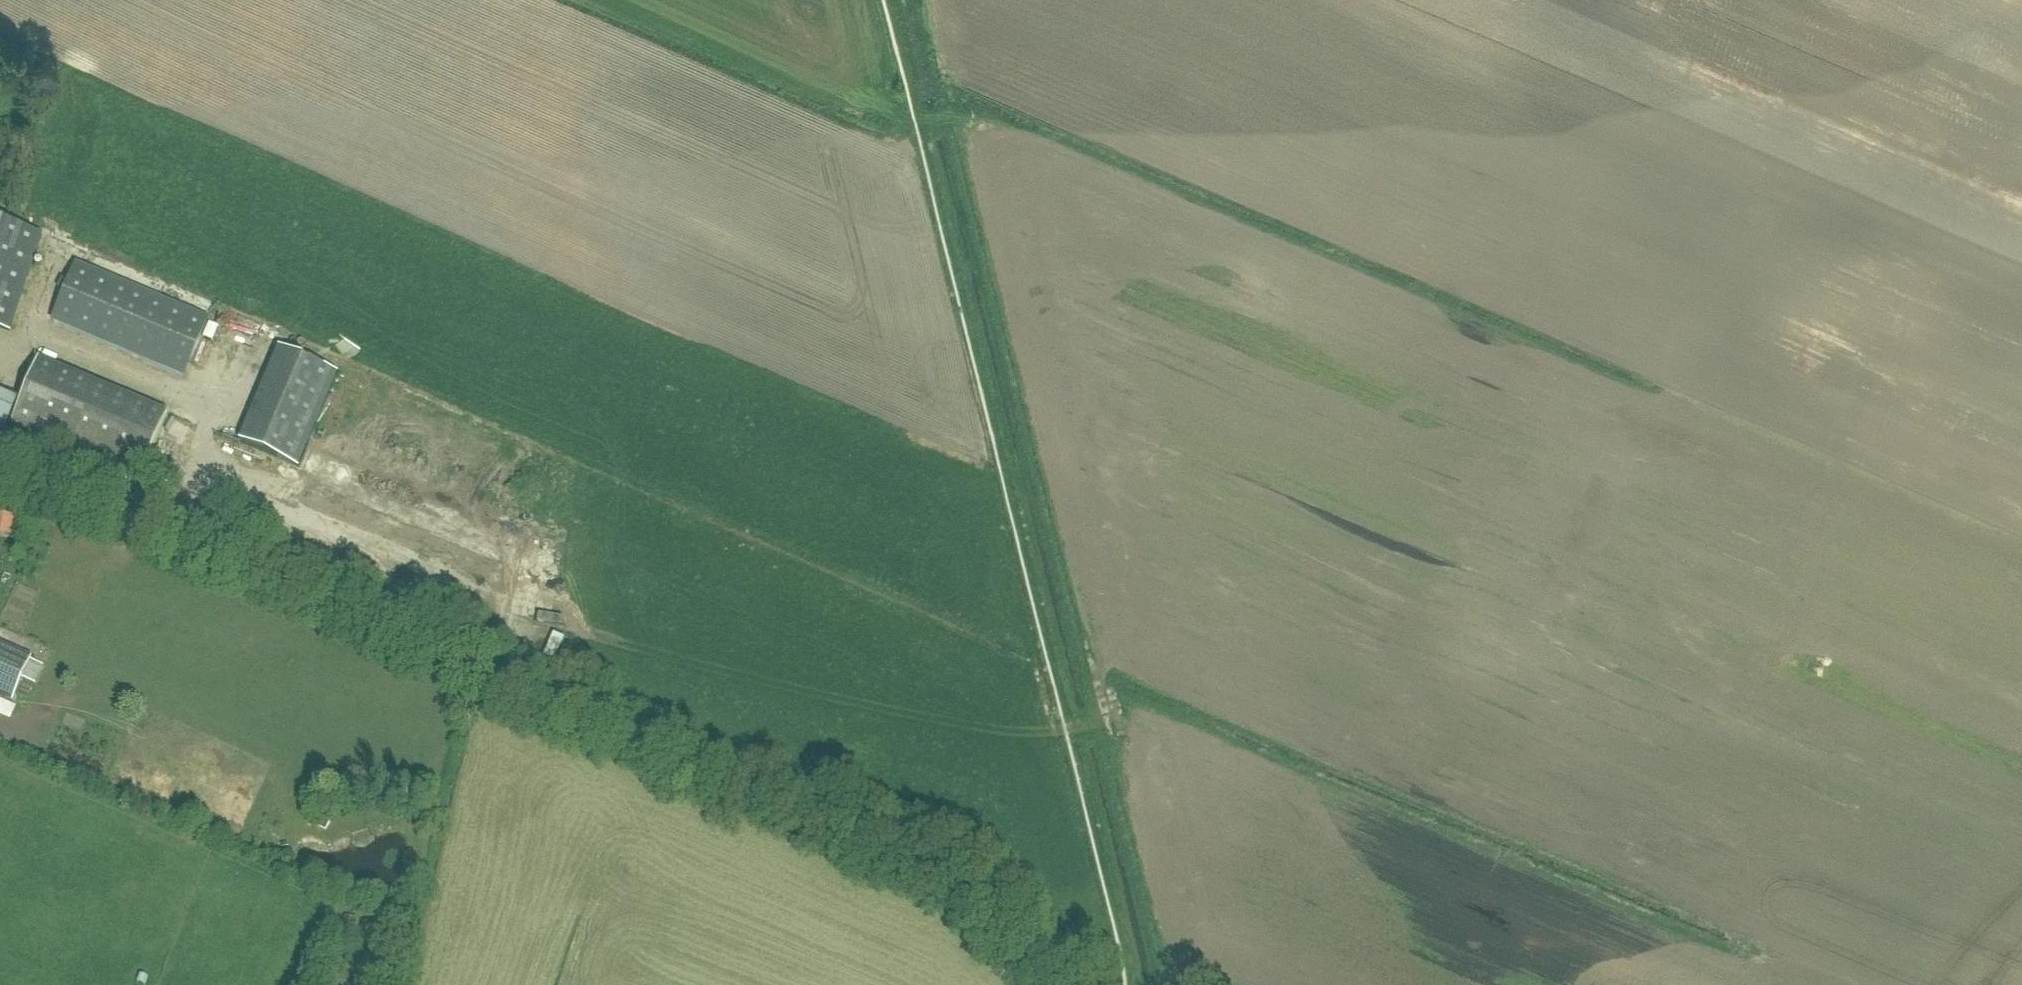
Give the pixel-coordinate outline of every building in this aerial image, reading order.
[(2,330),(34,233),(0,222),(0,329),(2,330)] [(76,264),(51,323),(183,379),(208,320),(76,264)] [(338,374),(278,349),(239,443),(299,468),(338,374)] [(27,389),(11,426),(140,480),(168,414),(39,360),(27,389)] [(359,370),(356,379),(375,386),(379,377),(359,370)] [(5,435),(18,402),(0,394),(0,433),(5,435)] [(164,449),(180,456),(184,447),(168,440),(164,449)] [(20,538),(21,518),(1,517),(0,537),(20,538)] [(0,646),(0,700),(11,705),(31,660),(0,646)]
